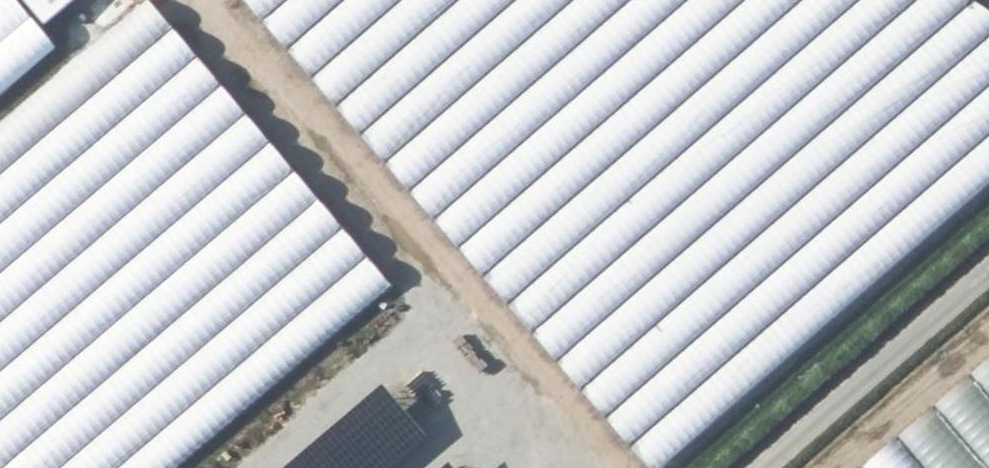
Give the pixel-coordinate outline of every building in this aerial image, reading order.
[(15,0),(0,0),(0,96),(57,48),(15,0)] [(45,27),(77,0),(22,0),(45,27)] [(647,467),(666,467),(988,188),(988,13),(969,0),(244,0),(647,467)] [(392,289),(147,4),(0,126),(0,467),(180,467),(392,289)] [(866,467),(988,467),(988,363),(866,467)]
